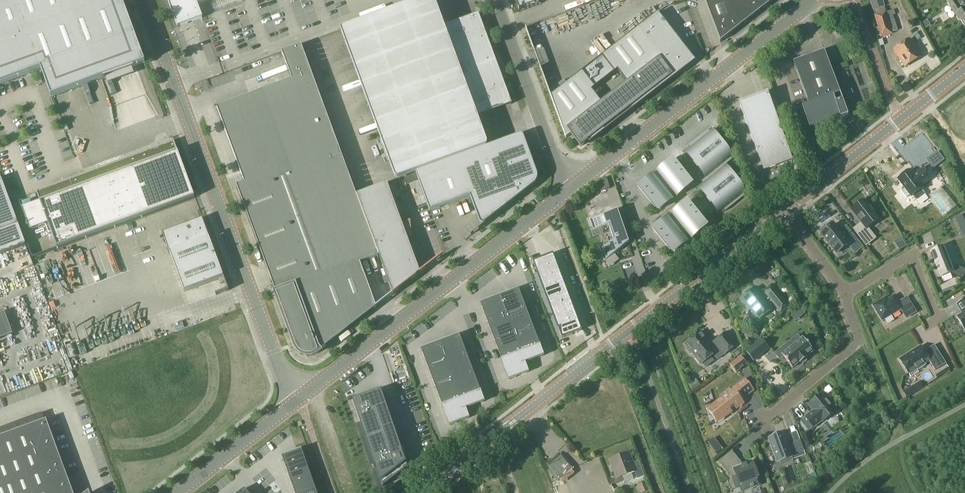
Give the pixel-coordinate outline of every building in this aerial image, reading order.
[(145,63),(122,0),(0,0),(0,85),(41,70),(52,98),(104,78),(104,80),(106,79),(105,78),(132,68),(133,69),(134,69),(134,67),(145,63)] [(178,27),(188,24),(203,18),(198,5),(211,0),(168,0),(178,27)] [(342,32),(342,33),(395,178),(395,179),(396,179),(397,180),(398,180),(405,178),(416,173),(486,148),(487,147),(487,146),(488,145),(487,144),(472,100),(493,92),(505,88),(511,104),(512,104),(479,14),(478,14),(484,31),(464,38),(450,43),(437,6),(434,0),(423,0),(343,30),(342,30),(342,31),(342,32)] [(519,12),(540,4),(539,0),(515,0),(519,12)] [(740,27),(730,0),(710,0),(705,2),(720,42),(740,27)] [(740,27),(760,11),(756,0),(730,0),(740,27)] [(774,0),(756,0),(760,11),(774,0)] [(886,12),(884,7),(885,6),(883,0),(871,0),(874,10),(875,9),(877,15),(886,12)] [(959,21),(961,19),(964,26),(964,8),(963,10),(960,6),(963,3),(961,0),(946,0),(959,21)] [(886,12),(877,15),(876,15),(882,37),(892,34),(892,33),(898,31),(893,15),(887,17),(886,12)] [(566,138),(571,134),(581,147),(588,141),(589,143),(615,123),(684,70),(683,70),(694,61),(686,50),(687,50),(658,13),(602,56),(551,96),(566,138)] [(930,25),(927,20),(922,24),(925,28),(930,25)] [(894,50),(905,67),(921,56),(910,39),(894,50)] [(237,185),(271,280),(294,342),(294,343),(296,347),(299,351),(303,355),(307,356),(312,355),(317,353),(317,354),(321,351),(321,350),(377,307),(360,263),(378,256),(356,196),(357,195),(302,45),(282,52),(292,80),(217,107),(245,183),(237,185)] [(809,104),(802,106),(810,127),(841,116),(841,117),(848,115),(848,114),(825,52),(794,63),(809,104)] [(760,158),(764,169),(792,158),(788,148),(768,94),(763,96),(763,97),(745,103),(740,105),(760,158)] [(709,130),(708,130),(708,131),(690,146),(689,145),(689,146),(698,158),(693,162),(697,167),(702,163),(711,174),(702,181),(712,194),(706,198),(710,203),(715,199),(725,211),(726,211),(725,210),(744,195),(745,196),(745,195),(740,189),(742,188),(739,183),(737,184),(723,167),(732,159),(727,153),(729,152),(725,147),(723,149),(709,130)] [(174,141),(37,192),(58,249),(195,198),(174,141)] [(534,186),(532,184),(535,175),(538,174),(530,152),(512,159),(505,141),(486,148),(416,173),(419,181),(430,212),(470,197),(480,223),(481,224),(482,224),(482,225),(483,225),(471,234),(471,235),(500,212),(504,208),(505,208),(534,186)] [(945,160),(938,151),(926,160),(933,169),(945,160)] [(660,210),(664,207),(659,202),(683,183),(687,188),(690,185),(686,180),(687,180),(671,160),(640,185),(656,205),(660,210)] [(923,168),(913,176),(909,170),(908,171),(907,170),(901,175),(902,176),(898,179),(905,188),(902,191),(907,197),(910,195),(911,196),(913,195),(916,200),(925,194),(921,189),(923,188),(921,186),(931,179),(923,168)] [(416,173),(405,178),(407,185),(419,181),(416,173)] [(27,245),(19,225),(2,178),(0,179),(0,255),(27,245)] [(610,189),(607,180),(599,186),(601,192),(610,189)] [(388,184),(357,195),(356,196),(378,256),(393,295),(420,273),(407,238),(412,237),(411,221),(402,224),(388,184)] [(876,238),(868,228),(879,219),(864,200),(852,210),(862,223),(853,229),(866,246),(876,238)] [(686,202),(655,228),(670,247),(671,247),(675,252),(678,249),(674,244),(697,225),(702,230),(705,227),(701,222),(702,222),(686,202)] [(590,220),(594,230),(608,225),(614,240),(600,250),(604,261),(629,242),(618,210),(590,220)] [(955,217),(958,224),(964,221),(962,214),(955,217)] [(223,277),(228,289),(216,294),(216,295),(229,290),(203,219),(163,233),(184,291),(223,277)] [(840,231),(834,223),(822,233),(837,253),(850,243),(851,245),(858,240),(847,225),(840,231)] [(941,277),(951,273),(963,278),(964,274),(964,269),(951,263),(944,246),(930,251),(941,277)] [(537,272),(557,264),(554,256),(553,254),(552,255),(540,260),(535,262),(534,262),(533,262),(533,264),(534,263),(537,272)] [(560,274),(557,264),(537,272),(540,281),(560,274)] [(544,291),(564,283),(560,274),(540,281),(544,291)] [(564,283),(544,291),(548,300),(567,292),(564,283)] [(772,285),(764,291),(767,295),(764,297),(756,287),(753,290),(752,288),(750,288),(744,292),(744,294),(745,296),(742,298),(759,320),(773,308),(769,303),(771,300),(781,312),(789,306),(772,285)] [(506,294),(500,296),(504,306),(523,299),(519,290),(520,289),(519,288),(518,289),(506,294)] [(567,292),(548,300),(551,309),(571,302),(567,292)] [(882,300),(873,305),(882,320),(902,308),(907,317),(916,312),(907,298),(899,303),(895,295),(883,302),(882,300)] [(481,303),(480,303),(480,304),(481,304),(484,313),(504,306),(500,296),(494,298),(494,299),(481,303)] [(523,299),(504,306),(507,315),(526,308),(523,299)] [(574,311),(571,302),(551,309),(555,319),(574,311)] [(504,306),(484,313),(488,323),(507,315),(504,306)] [(526,308),(507,315),(511,325),(530,318),(526,308)] [(555,319),(558,328),(578,321),(574,311),(555,319)] [(0,313),(0,339),(13,334),(5,312),(0,313)] [(507,315),(488,323),(491,332),(511,325),(507,315)] [(530,318),(511,325),(514,334),(533,327),(530,318)] [(562,338),(582,330),(581,329),(578,321),(558,328),(559,331),(562,338)] [(511,325),(491,332),(495,341),(514,334),(511,325)] [(533,327),(514,334),(518,344),(537,336),(533,327)] [(715,343),(712,346),(701,331),(685,344),(687,346),(687,349),(691,354),(694,354),(701,364),(703,363),(706,367),(714,361),(711,357),(714,355),(717,359),(724,354),(724,355),(736,345),(726,332),(714,342),(715,343)] [(440,342),(444,352),(463,345),(460,335),(460,334),(459,335),(447,340),(446,339),(440,342)] [(514,334),(495,341),(499,351),(518,344),(514,334)] [(537,336),(518,344),(521,353),(541,345),(540,345),(537,336)] [(784,357),(793,368),(800,362),(800,363),(807,357),(814,351),(803,337),(790,347),(787,343),(775,353),(780,360),(784,357)] [(754,361),(769,349),(762,339),(746,352),(754,361)] [(422,350),(425,359),(444,352),(440,342),(434,344),(422,349),(421,349),(421,350),(422,350)] [(518,344),(499,351),(502,360),(501,360),(502,360),(521,353),(518,344)] [(467,354),(463,345),(444,352),(448,361),(467,354)] [(541,345),(521,353),(525,362),(526,363),(532,361),(532,360),(544,355),(541,346),(541,345)] [(900,359),(909,374),(917,369),(918,371),(927,365),(926,363),(929,361),(935,370),(946,363),(935,345),(924,351),(921,346),(900,359)] [(448,361),(444,352),(425,359),(429,368),(448,361)] [(521,353),(502,360),(502,361),(506,370),(525,362),(521,353)] [(451,371),(470,363),(467,354),(448,361),(451,371)] [(741,357),(730,365),(735,373),(747,364),(741,357)] [(448,361),(429,368),(432,378),(451,371),(448,361)] [(525,362),(506,370),(509,379),(510,379),(510,380),(517,377),(529,372),(526,363),(525,362)] [(451,371),(455,380),(474,373),(470,363),(451,371)] [(432,378),(436,387),(455,380),(451,371),(432,378)] [(477,382),(474,373),(455,380),(458,389),(477,382)] [(709,407),(719,420),(742,402),(740,400),(753,390),(745,380),(746,379),(745,378),(709,407)] [(436,387),(439,397),(458,389),(455,380),(436,387)] [(481,391),(477,382),(458,389),(462,399),(481,391)] [(907,398),(917,391),(913,385),(903,392),(907,398)] [(462,399),(458,389),(439,397),(442,405),(442,406),(462,399)] [(408,467),(382,390),(353,400),(383,487),(408,467)] [(481,391),(462,399),(465,408),(466,408),(466,409),(472,407),(472,406),(485,401),(481,392),(482,392),(481,391)] [(811,413),(805,417),(813,427),(822,420),(823,421),(835,411),(832,407),(834,405),(828,398),(826,400),(822,394),(809,404),(815,411),(812,414),(811,413)] [(446,415),(465,408),(462,399),(442,406),(442,407),(443,406),(446,415)] [(466,408),(465,408),(446,415),(450,425),(451,425),(457,423),(457,422),(469,418),(466,409),(466,408)] [(47,420),(0,437),(0,492),(73,492),(47,420)] [(789,444),(785,433),(769,439),(778,461),(779,461),(780,465),(793,460),(792,456),(793,456),(793,455),(805,450),(801,440),(789,444)] [(812,445),(808,433),(802,436),(807,447),(812,445)] [(285,455),(282,456),(285,466),(305,459),(302,449),(298,450),(297,450),(297,451),(286,455),(286,454),(285,455)] [(740,487),(742,491),(759,485),(756,477),(758,477),(753,462),(743,465),(732,451),(719,462),(732,478),(736,488),(740,487)] [(612,459),(611,459),(618,477),(614,478),(616,484),(624,481),(622,477),(632,473),(635,472),(638,479),(645,477),(639,461),(632,464),(628,453),(627,453),(628,455),(613,461),(612,459)] [(548,466),(554,474),(559,480),(573,469),(562,455),(548,466)] [(305,459),(285,466),(289,476),(309,469),(305,459)] [(309,469),(289,476),(292,485),(312,478),(309,469)] [(292,485),(295,492),(300,492),(315,487),(312,478),(292,485)]
